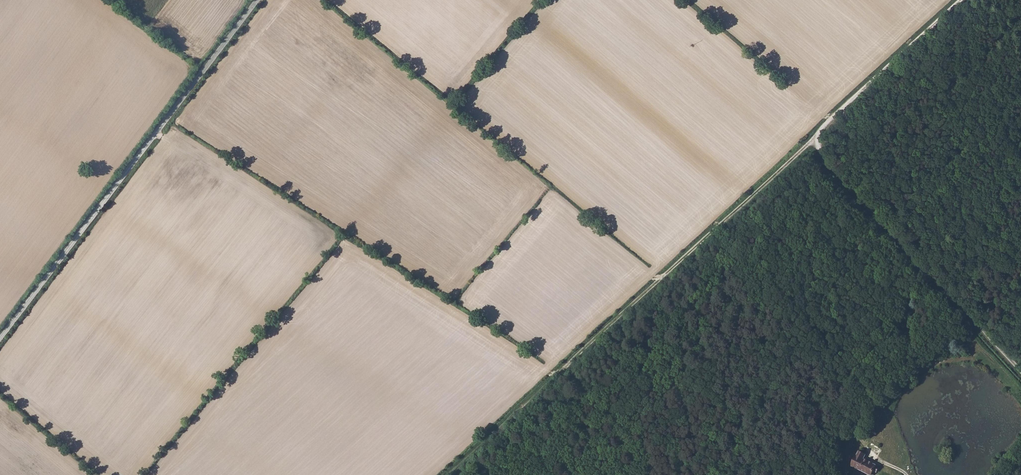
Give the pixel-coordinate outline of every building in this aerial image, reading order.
[(865,458),(866,455),(860,451),(853,465),(872,474),(874,470),(877,472),(881,464),(878,463),(877,465),(865,458)]
